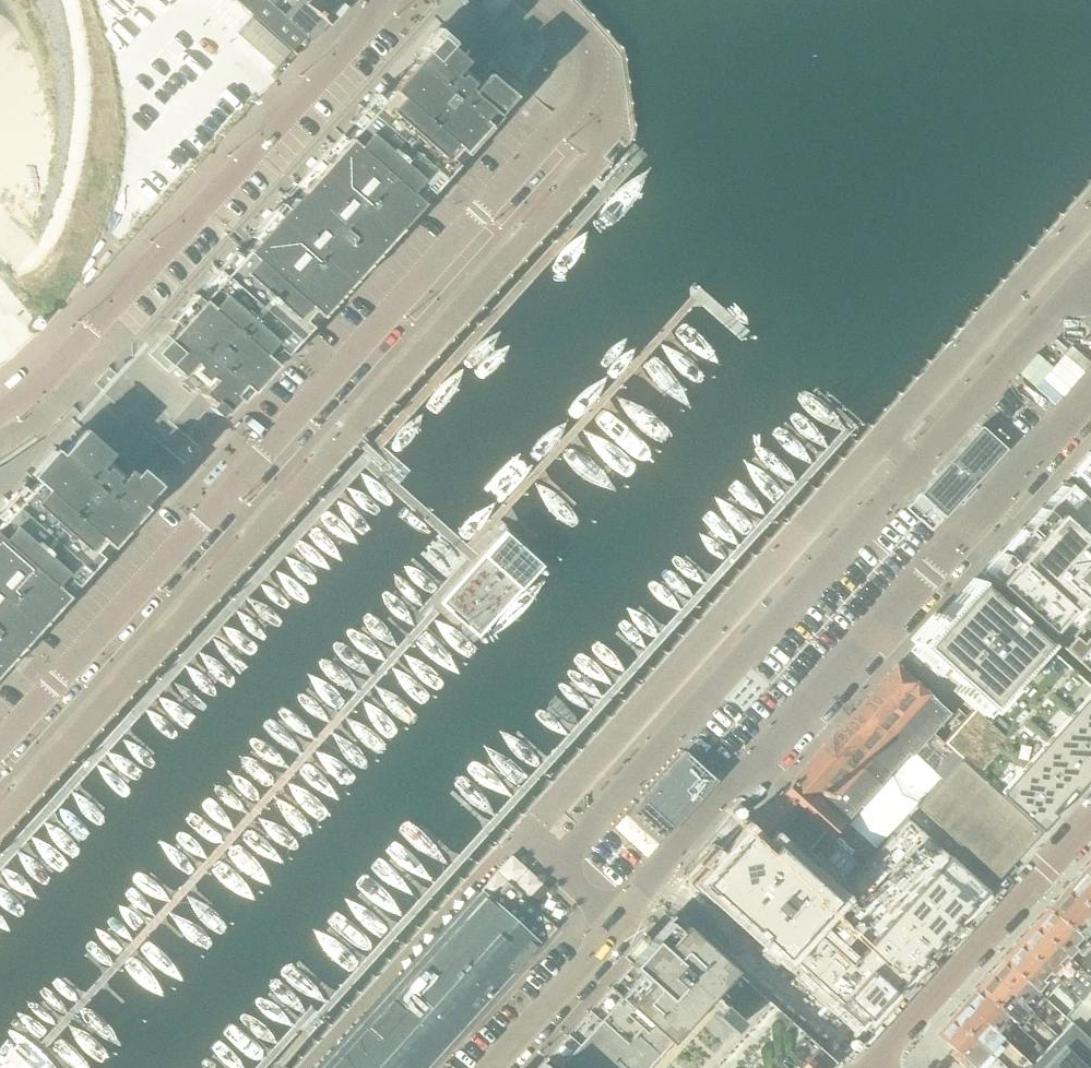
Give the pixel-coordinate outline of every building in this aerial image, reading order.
[(122,467),(127,471),(128,470),(131,472),(157,443),(179,463),(195,445),(174,425),(200,396),(197,393),(198,392),(194,388),(192,389),(184,382),(185,380),(181,376),(180,377),(166,365),(166,366),(165,365),(166,364),(154,353),(164,342),(164,341),(164,340),(165,341),(166,339),(177,326),(172,321),(194,297),(195,298),(199,302),(244,252),(253,242),(290,201),(301,190),(338,149),(346,140),(390,91),(417,61),(438,38),(448,47),(461,58),(465,62),(464,63),(469,67),(470,66),(478,73),(477,75),(479,76),(481,79),(482,78),(506,99),(514,90),(488,66),(494,59),(507,45),(508,44),(511,41),(507,38),(492,24),(491,24),(490,23),(476,10),(465,0),(441,0),(435,7),(401,45),(386,61),(383,64),(283,175),(280,178),(233,231),(232,231),(228,235),(183,286),(180,289),(136,338),(130,344),(131,359),(117,375),(109,368),(93,384),(101,392),(81,414),(73,407),(45,438),(38,443),(34,437),(1,460),(0,461),(0,523),(84,430),(107,451),(110,454),(109,455),(114,459),(115,458),(124,466),(122,467)] [(298,57),(301,54),(295,48),(306,36),(312,41),(347,3),(347,0),(300,0),(285,16),(267,0),(236,0),(298,57)] [(493,114),(506,99),(482,78),(481,79),(479,76),(477,75),(478,73),(470,66),(469,67),(464,63),(465,62),(461,58),(448,47),(438,38),(417,61),(390,91),(346,140),(338,149),(301,190),(290,201),(253,242),(244,252),(199,302),(195,298),(194,297),(172,321),(177,326),(166,339),(165,341),(164,340),(164,341),(164,342),(154,353),(166,364),(165,365),(166,366),(166,365),(180,377),(181,376),(185,380),(184,382),(192,389),(194,388),(198,392),(197,393),(200,396),(221,414),(244,389),(247,393),(384,242),(427,194),(462,155),(497,117),(493,114)] [(931,532),(1005,450),(993,439),(981,427),(936,477),(906,510),(931,532)] [(131,472),(128,470),(127,471),(122,467),(124,466),(115,458),(114,459),(109,455),(110,454),(107,451),(84,430),(0,523),(0,667),(99,557),(143,508),(139,505),(151,491),(131,472)] [(1068,475),(1090,495),(1090,450),(1068,475)] [(1063,483),(1022,528),(1021,527),(979,574),(988,583),(1086,671),(1090,676),(1090,508),(1063,483)] [(482,549),(416,622),(456,658),(522,585),(482,549)] [(973,582),(917,644),(980,701),(989,710),(1045,648),(1016,621),(1014,620),(1012,622),(995,608),(998,605),(997,604),(973,583),(973,582)] [(1069,716),(1090,692),(1090,689),(1045,648),(989,710),(980,701),(972,710),(942,743),(959,759),(999,795),(1023,768),(1046,742),(1069,716)] [(780,794),(828,837),(902,757),(906,752),(910,755),(947,714),(895,667),(780,794)] [(1069,716),(1090,736),(1090,692),(1069,716)] [(1069,716),(1046,742),(1088,779),(1090,776),(1090,736),(1069,716)] [(1088,779),(1046,742),(1023,768),(1065,805),(1073,795),(1074,795),(1088,779)] [(643,811),(632,823),(658,846),(716,782),(691,758),(684,752),(636,805),(643,811)] [(988,890),(1039,833),(999,796),(958,759),(906,818),(988,890)] [(1065,805),(1023,768),(999,795),(1040,832),(1041,831),(1042,831),(1055,816),(1054,816),(1065,805)] [(858,865),(828,837),(780,794),(752,825),(804,872),(834,898),(858,865)] [(703,881),(701,883),(703,885),(711,892),(863,1030),(987,892),(906,818),(834,898),(833,898),(773,844),(768,850),(747,832),(708,875),(703,881)] [(1081,872),(1090,881),(1090,861),(1081,872)] [(1066,888),(1090,910),(1090,881),(1081,872),(1066,888)] [(450,944),(499,988),(515,970),(518,972),(554,932),(556,930),(554,928),(520,897),(521,895),(506,882),(491,899),(490,900),(450,944)] [(1046,910),(1090,947),(1090,910),(1066,888),(1046,910)] [(1090,978),(1090,947),(1046,910),(1032,926),(1090,978)] [(681,925),(671,916),(534,1067),(828,1067),(833,1062),(681,925)] [(1016,944),(1060,983),(1081,1001),(1090,990),(1090,978),(1032,926),(1016,944)] [(499,988),(450,944),(430,966),(427,970),(397,1003),(446,1047),(499,988)] [(1016,944),(1000,961),(1038,995),(1044,1001),(1046,999),(1060,983),(1016,944)] [(1000,961),(988,975),(1025,1008),(1026,1008),(1038,995),(1000,961)] [(988,975),(976,988),(1013,1022),(1025,1008),(988,975)] [(976,988),(962,1003),(1000,1037),(1013,1023),(1013,1022),(976,988)] [(1066,1017),(1071,1022),(1078,1029),(1090,1015),(1090,990),(1081,1001),(1066,1017)] [(1049,1001),(1035,1017),(1058,1037),(1071,1022),(1066,1017),(1049,1001)] [(446,1047),(397,1003),(388,1013),(382,1007),(365,1025),(372,1031),(369,1034),(408,1067),(427,1067),(446,1047)] [(949,1018),(987,1051),(986,1052),(1004,1067),(1027,1067),(1030,1065),(999,1038),(1000,1037),(962,1003),(949,1018)] [(939,1033),(939,1036),(941,1039),(954,1051),(950,1055),(964,1067),(1004,1067),(986,1052),(987,1051),(949,1018),(948,1018),(950,1020),(940,1030),(939,1033)] [(1078,1029),(1071,1022),(1058,1037),(1045,1051),(1031,1067),(1030,1066),(1027,1067),(1090,1067),(1090,1041),(1078,1029)] [(369,1034),(338,1067),(408,1067),(369,1034)]
